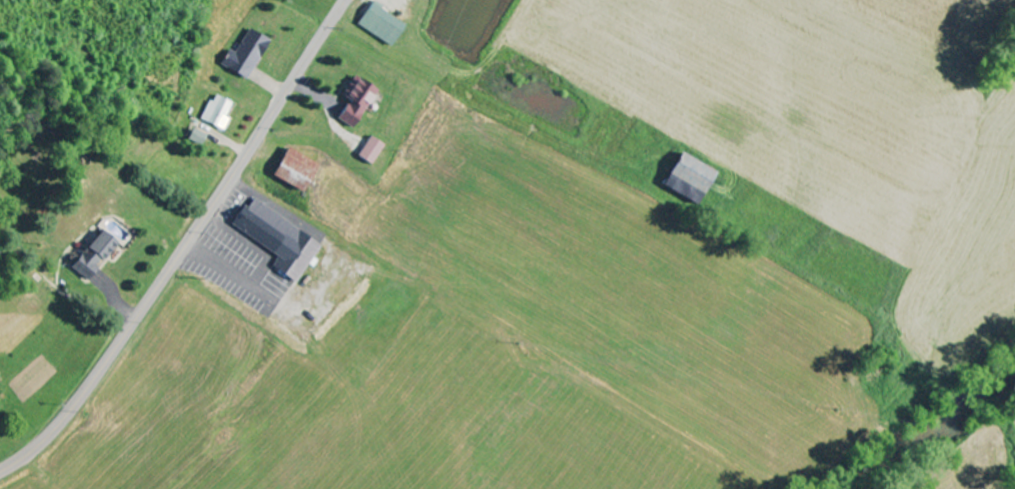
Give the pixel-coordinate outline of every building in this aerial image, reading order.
[(357,24),(390,47),(404,26),(371,3),(357,24)] [(269,41),(249,30),(236,53),(229,50),(220,66),(247,80),(269,41)] [(376,92),(354,76),(340,96),(348,101),(335,118),(350,128),(376,92)] [(200,121),(222,131),(228,119),(225,118),(231,104),(213,95),(200,121)] [(384,146),(370,137),(357,156),(370,166),(384,146)] [(302,193),(316,164),(284,149),(271,178),(302,193)] [(695,206),(714,173),(679,153),(659,185),(695,206)] [(230,226),(277,258),(271,267),(295,283),(320,246),(253,200),(247,209),(243,206),(230,226)] [(83,280),(115,246),(100,232),(68,267),(83,280)]
